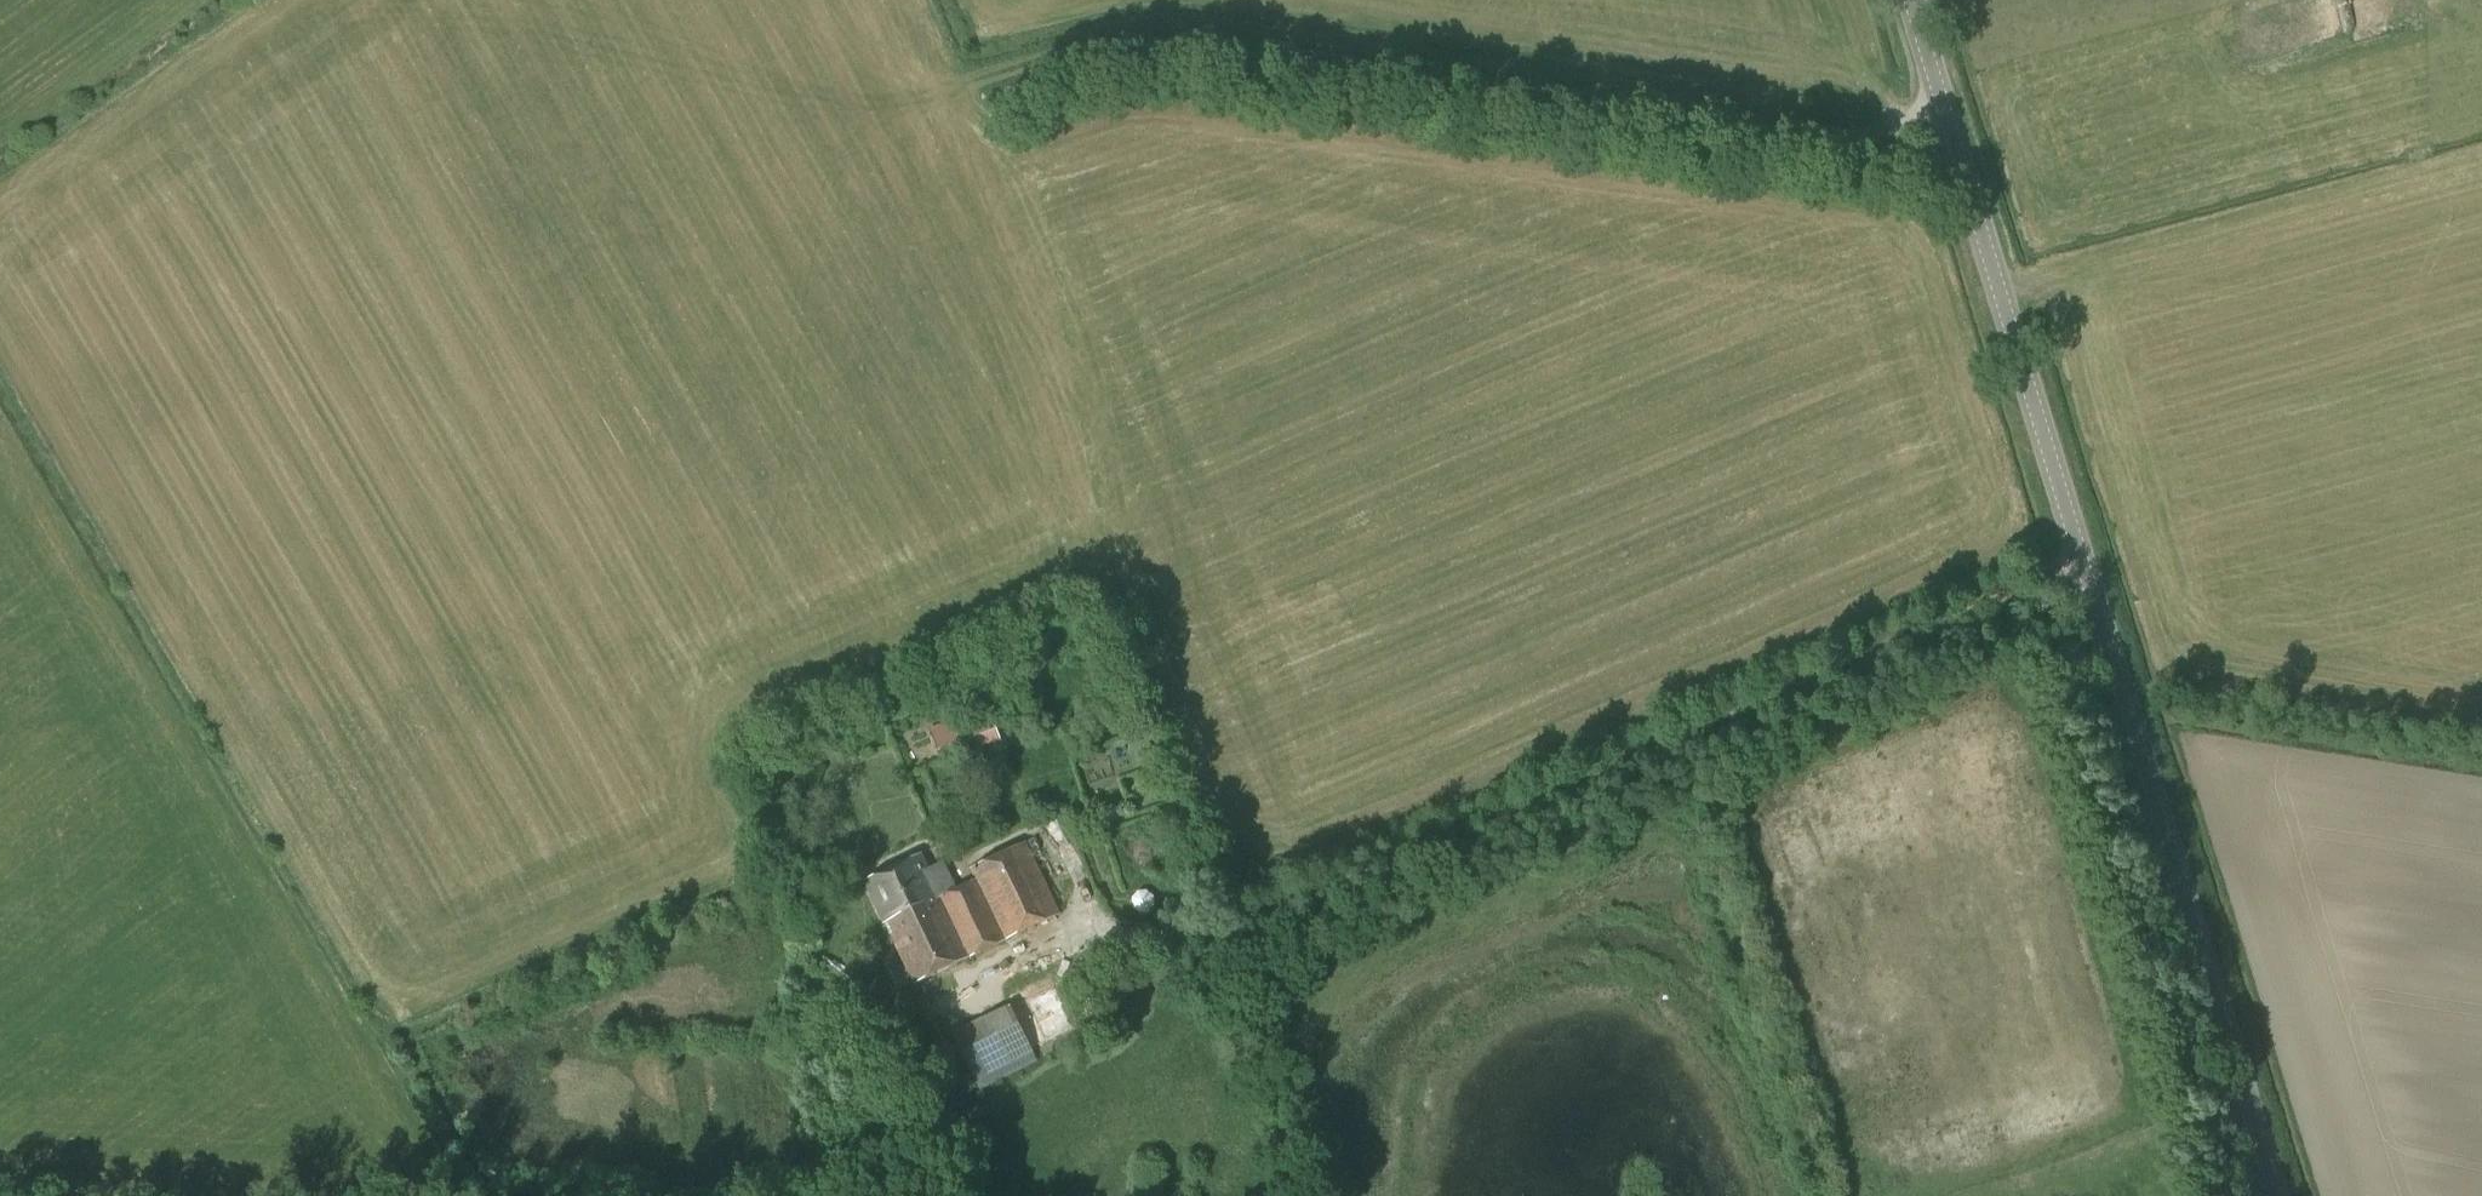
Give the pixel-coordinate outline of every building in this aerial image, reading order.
[(2017,623),(2025,619),(2022,610),(2013,615),(2017,623)] [(943,762),(960,755),(1001,740),(988,706),(931,728),(943,762)] [(945,861),(930,867),(923,853),(863,881),(883,923),(885,922),(916,985),(1063,914),(1027,840),(971,867),(977,878),(957,888),(945,861)] [(1142,914),(1147,914),(1152,911),(1155,908),(1156,905),(1156,901),(1155,896),(1151,891),(1147,889),(1143,889),(1139,890),(1135,893),(1133,897),(1132,901),(1132,905),(1134,910),(1138,913),(1142,914)] [(983,1089),(1040,1061),(1035,1050),(1079,1028),(1056,985),(954,1032),(983,1089)]
